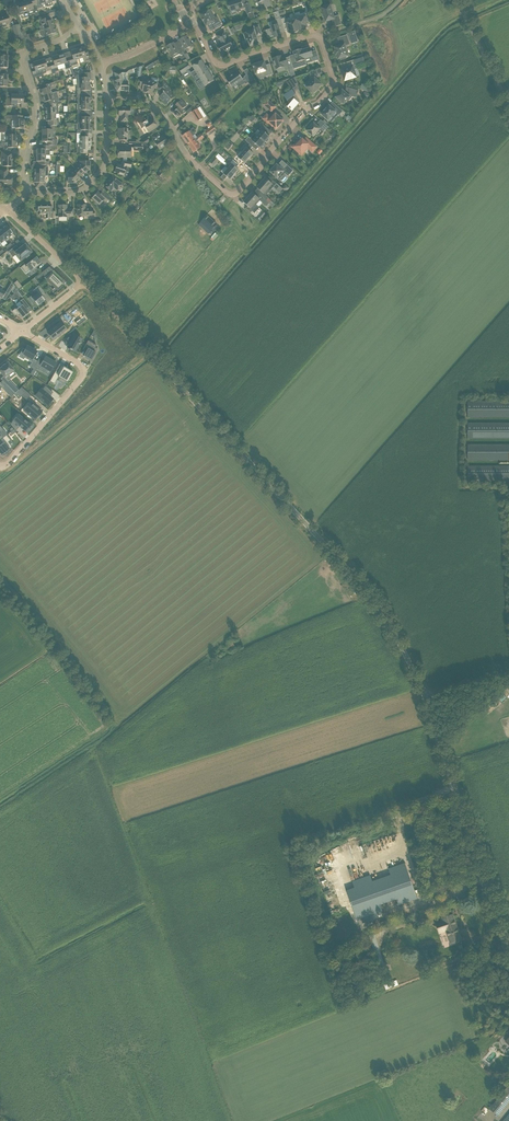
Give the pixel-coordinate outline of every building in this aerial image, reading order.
[(24,2),(27,11),(28,15),(35,13),(34,10),(37,9),(37,8),(34,0),(30,0),(24,2)] [(37,8),(37,9),(43,8),(42,5),(45,3),(46,3),(45,0),(34,0),(37,8)] [(243,7),(241,0),(235,0),(235,1),(228,3),(229,5),(228,6),(229,8),(230,9),(231,11),(243,7)] [(17,2),(13,3),(15,8),(17,16),(24,14),(25,18),(29,17),(28,15),(27,11),(24,2),(18,4),(17,2)] [(250,19),(254,18),(249,3),(245,4),(248,14),(250,19)] [(324,17),(324,19),(326,19),(327,21),(332,20),(334,27),(342,25),(339,15),(335,16),(331,4),(328,5),(328,4),(323,5),(323,7),(321,8),(323,13),(321,13),(323,17),(324,17)] [(214,29),(219,27),(222,25),(220,22),(217,17),(213,19),(208,10),(200,14),(202,18),(202,19),(204,22),(206,26),(211,23),(214,29)] [(278,26),(282,25),(281,19),(280,16),(278,11),(273,13),(276,20),(271,22),(273,26),(271,27),(272,29),(266,31),(268,36),(273,35),(274,38),(275,38),(275,37),(276,37),(281,36),(278,26)] [(296,19),(299,30),(301,29),(301,30),(305,29),(304,28),(308,27),(306,23),(308,22),(308,23),(312,22),(309,13),(303,14),(303,15),(301,16),(302,18),(296,19)] [(9,20),(8,15),(0,17),(0,26),(10,23),(9,20)] [(42,27),(40,27),(41,30),(44,29),(54,26),(53,25),(52,20),(50,20),(49,17),(45,19),(40,20),(42,27)] [(298,30),(299,30),(296,19),(291,21),(290,20),(285,22),(284,18),(281,19),(282,25),(283,26),(286,25),(288,30),(290,30),(291,33),(294,31),(295,32),(298,31),(298,30)] [(23,39),(23,36),(19,24),(12,26),(15,35),(18,34),(20,40),(23,39)] [(246,40),(242,41),(245,47),(250,45),(250,46),(258,43),(256,36),(261,34),(258,25),(254,26),(255,28),(250,29),(251,32),(248,33),(247,33),(246,33),(244,34),(245,37),(246,40)] [(41,30),(39,31),(40,34),(40,35),(41,35),(41,36),(42,36),(42,37),(43,37),(44,37),(47,36),(51,34),(51,36),(57,34),(56,28),(54,28),(54,26),(44,29),(41,30)] [(355,31),(348,33),(350,42),(357,39),(355,31)] [(227,51),(227,52),(232,49),(231,48),(233,47),(229,39),(228,40),(224,32),(217,36),(221,44),(217,46),(218,47),(218,48),(218,49),(219,50),(220,51),(221,52),(221,53),(225,51),(226,52),(227,51)] [(337,55),(338,59),(341,58),(341,60),(346,58),(346,57),(348,56),(345,46),(350,44),(347,35),(338,38),(340,44),(339,45),(339,46),(334,47),(335,51),(336,55),(337,55)] [(181,38),(180,39),(181,43),(181,44),(179,45),(182,52),(185,51),(185,49),(192,46),(190,41),(191,41),(189,38),(188,39),(187,36),(185,36),(184,36),(182,37),(181,38)] [(185,57),(182,52),(179,45),(177,46),(176,46),(174,42),(172,43),(171,43),(169,44),(168,45),(167,46),(168,49),(168,50),(169,52),(170,52),(172,56),(178,53),(182,59),(183,59),(185,57)] [(84,53),(83,50),(83,48),(76,49),(79,59),(82,58),(84,62),(90,60),(89,56),(87,52),(84,53)] [(310,48),(302,50),(305,59),(310,57),(311,62),(319,60),(317,52),(313,53),(313,52),(312,52),(310,48)] [(79,59),(76,49),(70,51),(72,57),(68,58),(70,64),(71,66),(81,63),(79,59)] [(294,55),(289,56),(292,65),(293,68),(302,65),(301,61),(305,60),(305,59),(302,50),(299,51),(299,50),(298,50),(298,49),(294,51),(293,52),(294,55)] [(71,68),(71,66),(70,64),(68,58),(65,59),(63,53),(57,55),(60,64),(64,63),(66,69),(71,68)] [(50,63),(52,69),(53,74),(56,73),(55,72),(58,71),(57,66),(60,64),(57,55),(51,57),(53,62),(50,63)] [(292,65),(289,56),(286,58),(285,57),(280,58),(279,56),(273,58),(276,69),(288,65),(291,76),(295,75),(293,68),(292,65)] [(358,64),(365,62),(363,57),(357,59),(356,59),(346,62),(348,67),(341,70),(342,73),(343,77),(345,81),(356,77),(354,70),(358,69),(356,65),(358,64)] [(45,59),(38,61),(41,70),(45,69),(46,71),(52,69),(50,63),(46,64),(45,59)] [(197,63),(192,66),(197,73),(193,76),(197,82),(196,82),(200,88),(205,85),(205,86),(209,83),(214,80),(201,60),(197,63)] [(31,69),(33,77),(43,74),(41,70),(38,61),(32,63),(34,68),(31,69)] [(265,75),(265,77),(273,74),(269,64),(265,65),(264,62),(253,65),(254,67),(253,67),(254,68),(255,70),(254,70),(256,76),(261,75),(262,76),(265,75)] [(187,71),(190,68),(187,63),(183,66),(183,65),(179,68),(182,74),(187,71)] [(313,79),(306,87),(313,94),(322,84),(316,79),(319,76),(316,70),(309,72),(311,78),(313,79)] [(128,91),(128,85),(128,83),(127,83),(127,81),(124,81),(122,73),(118,72),(114,72),(116,80),(114,81),(116,88),(119,88),(119,91),(128,91)] [(231,77),(226,80),(232,87),(238,82),(240,84),(244,82),(246,84),(248,82),(252,87),(257,82),(251,73),(244,77),(245,77),(243,79),(238,72),(234,75),(233,74),(230,76),(231,77)] [(80,74),(79,74),(79,75),(76,75),(76,82),(77,85),(90,84),(89,80),(91,80),(91,77),(89,77),(89,73),(84,73),(80,74)] [(298,85),(296,76),(287,82),(291,88),(298,84),(298,85)] [(142,78),(142,79),(141,81),(140,87),(143,88),(142,91),(152,94),(158,83),(158,82),(158,80),(152,78),(151,81),(148,80),(148,79),(142,78)] [(163,80),(160,85),(159,88),(163,94),(160,97),(166,104),(170,101),(174,97),(171,94),(173,92),(163,80)] [(42,95),(42,96),(52,93),(50,89),(54,88),(53,82),(48,84),(46,84),(42,85),(42,86),(44,85),(45,88),(40,90),(41,92),(41,93),(41,94),(42,95)] [(77,88),(77,94),(82,94),(90,94),(90,91),(92,90),(91,87),(90,87),(90,84),(77,85),(77,88)] [(341,103),(342,102),(344,104),(348,99),(349,100),(352,97),(357,98),(359,90),(351,88),(350,92),(348,95),(343,91),(342,91),(341,91),(340,92),(339,91),(336,94),(337,95),(336,97),(338,99),(337,100),(341,103)] [(295,98),(297,97),(292,90),(285,95),(288,99),(287,100),(289,103),(287,106),(289,108),(290,109),(292,111),(299,103),(295,98)] [(52,93),(42,96),(44,102),(47,101),(48,104),(49,104),(58,103),(57,102),(58,102),(59,101),(56,92),(52,93)] [(77,101),(77,104),(78,104),(90,104),(90,101),(92,100),(92,97),(90,97),(90,94),(82,94),(77,94),(76,94),(77,101)] [(6,106),(11,106),(13,106),(13,104),(17,104),(17,95),(11,95),(11,98),(6,98),(6,103),(6,106)] [(22,108),(27,108),(28,98),(24,98),(24,95),(17,95),(17,104),(21,104),(21,108),(22,108)] [(263,104),(272,112),(276,107),(268,99),(263,104)] [(178,118),(182,115),(186,112),(183,109),(187,106),(181,100),(180,101),(176,105),(179,108),(173,113),(178,118)] [(45,108),(46,114),(55,114),(58,114),(58,103),(49,104),(49,108),(45,108)] [(81,110),(81,114),(88,114),(90,114),(90,110),(92,110),(92,107),(90,107),(90,104),(78,104),(77,104),(77,110),(81,110)] [(324,111),(321,114),(328,120),(331,123),(339,114),(339,115),(342,111),(337,107),(335,109),(333,107),(332,108),(329,105),(326,108),(324,111)] [(118,107),(118,115),(122,115),(122,117),(121,117),(121,121),(126,122),(128,122),(129,116),(130,116),(134,116),(134,107),(130,107),(118,107)] [(198,108),(192,112),(198,122),(204,118),(198,108)] [(275,112),(273,115),(274,115),(271,119),(267,114),(263,119),(272,127),(273,125),(276,128),(281,123),(283,121),(283,120),(281,118),(280,118),(278,116),(279,115),(275,112)] [(55,114),(46,114),(46,121),(50,121),(50,126),(54,126),(59,126),(59,118),(56,118),(55,114)] [(90,117),(90,114),(88,114),(81,114),(81,117),(77,117),(77,123),(79,123),(90,124),(90,120),(92,120),(92,117),(90,117)] [(17,115),(12,115),(12,129),(15,129),(18,128),(23,129),(23,123),(24,124),(24,119),(22,119),(22,115),(21,115),(17,115)] [(151,131),(153,130),(154,129),(157,127),(153,119),(150,121),(147,116),(138,122),(142,128),(144,126),(148,132),(151,131)] [(316,125),(314,123),(306,131),(307,131),(307,132),(309,134),(310,133),(313,137),(316,133),(320,129),(323,132),(325,130),(329,127),(321,120),(318,123),(316,125)] [(77,124),(77,133),(79,133),(80,133),(89,134),(91,134),(91,133),(90,133),(90,130),(91,130),(91,127),(90,127),(90,124),(79,123),(77,123),(77,124)] [(261,132),(257,136),(264,142),(266,141),(266,142),(268,139),(270,136),(265,132),(268,129),(263,124),(259,128),(258,130),(261,132)] [(213,125),(207,129),(211,135),(217,131),(213,125)] [(42,135),(52,136),(52,132),(54,132),(54,126),(50,126),(48,126),(48,129),(42,129),(42,135)] [(193,136),(195,134),(193,132),(195,131),(193,128),(191,129),(191,130),(183,136),(188,144),(195,139),(193,136)] [(119,140),(127,140),(127,129),(118,129),(118,133),(119,133),(119,140)] [(6,141),(17,141),(17,135),(15,135),(15,131),(9,131),(6,131),(2,131),(2,135),(1,135),(1,141),(3,141),(6,141)] [(158,132),(153,135),(151,137),(155,142),(154,142),(159,150),(160,149),(165,146),(164,145),(168,142),(164,136),(161,138),(158,132)] [(80,139),(80,143),(90,143),(90,137),(88,137),(89,134),(80,133),(80,139)] [(194,152),(201,147),(197,141),(199,139),(200,141),(204,137),(201,133),(197,137),(195,139),(188,144),(194,152)] [(52,139),(52,136),(42,135),(42,142),(48,142),(47,145),(50,145),(51,145),(54,145),(57,145),(57,139),(55,139),(52,139)] [(264,142),(257,136),(253,141),(248,137),(245,140),(250,144),(252,146),(255,143),(260,147),(261,146),(262,147),(264,144),(263,144),(264,142)] [(141,144),(144,150),(145,148),(146,149),(149,146),(147,143),(149,141),(147,138),(140,142),(141,144)] [(299,142),(298,141),(298,140),(292,147),(301,155),(304,152),(303,150),(305,147),(307,149),(308,148),(312,152),(317,147),(308,139),(306,142),(302,139),(299,142)] [(16,148),(17,141),(6,141),(3,141),(3,147),(3,151),(7,151),(13,151),(13,148),(16,148)] [(76,147),(76,153),(87,153),(87,150),(90,150),(90,143),(80,143),(80,147),(76,147)] [(247,147),(242,152),(249,158),(253,153),(250,150),(252,147),(252,146),(250,144),(247,148),(247,147)] [(50,149),(51,145),(50,145),(47,145),(41,145),(41,149),(37,149),(36,155),(46,155),(50,155),(50,149)] [(118,147),(118,157),(131,157),(131,147),(118,147)] [(238,157),(235,161),(238,163),(241,160),(244,163),(249,158),(242,152),(238,157)] [(14,154),(1,154),(1,158),(3,158),(2,166),(6,166),(12,166),(12,158),(13,158),(14,154)] [(46,155),(36,155),(36,161),(40,161),(40,165),(49,165),(49,161),(49,159),(46,159),(46,155)] [(218,160),(215,157),(210,162),(214,166),(218,160)] [(79,164),(75,168),(81,175),(84,172),(85,173),(90,168),(90,163),(89,163),(89,162),(89,161),(86,161),(85,160),(83,160),(82,161),(79,161),(79,164)] [(118,174),(124,176),(129,177),(132,168),(131,168),(132,162),(122,161),(121,165),(117,164),(114,172),(118,173),(118,174)] [(232,164),(228,169),(234,174),(239,170),(235,166),(238,163),(235,161),(232,164)] [(293,170),(287,164),(282,169),(277,164),(270,172),(277,178),(281,175),(282,176),(284,173),(288,176),(293,170)] [(34,169),(34,176),(44,176),(48,176),(48,166),(36,166),(36,169),(34,169)] [(68,172),(68,175),(67,176),(67,178),(68,179),(68,182),(69,182),(70,182),(70,183),(75,183),(80,178),(78,177),(81,175),(75,168),(71,172),(68,172)] [(230,179),(234,174),(228,169),(224,174),(221,177),(224,180),(227,177),(230,179)] [(12,184),(12,177),(7,177),(7,171),(0,170),(0,172),(0,184),(12,184)] [(44,176),(34,176),(34,182),(36,182),(36,187),(46,187),(46,182),(44,182),(44,176)] [(122,184),(117,179),(112,176),(109,179),(110,180),(108,182),(107,182),(104,186),(108,189),(110,191),(114,186),(117,189),(122,184)] [(261,183),(268,189),(272,184),(273,185),(276,182),(273,180),(271,183),(266,178),(261,183)] [(261,191),(259,194),(266,200),(269,198),(264,193),(268,189),(261,183),(257,188),(261,191)] [(106,203),(110,198),(108,196),(103,191),(100,194),(97,192),(92,198),(96,202),(99,205),(103,200),(106,203)] [(253,193),(248,198),(255,203),(256,205),(260,201),(266,206),(270,203),(266,200),(259,194),(257,196),(253,193)] [(255,203),(248,198),(244,202),(248,206),(246,208),(251,213),(252,211),(255,213),(260,208),(257,206),(256,205),(255,203)] [(38,215),(46,215),(46,218),(52,218),(52,205),(37,205),(36,206),(36,210),(38,210),(38,215)] [(74,216),(74,214),(74,208),(67,208),(67,205),(58,205),(58,217),(67,217),(74,216)] [(88,216),(89,216),(94,216),(94,211),(92,211),(92,208),(86,208),(86,205),(77,205),(77,215),(84,215),(84,216),(88,216)] [(199,224),(209,234),(212,230),(214,232),(219,226),(207,215),(199,224)] [(9,237),(13,234),(6,225),(2,229),(9,237)] [(0,230),(0,235),(4,240),(9,237),(2,229),(0,230)] [(31,252),(24,244),(18,250),(15,246),(8,252),(12,258),(15,256),(20,261),(24,258),(25,259),(27,257),(27,256),(31,252)] [(29,270),(30,272),(41,263),(38,259),(37,259),(35,257),(26,265),(25,264),(25,263),(20,268),(21,267),(26,273),(29,270)] [(53,270),(44,277),(46,280),(47,279),(58,290),(63,284),(60,282),(63,279),(53,270)] [(35,293),(28,299),(31,303),(32,304),(35,302),(38,306),(45,300),(41,295),(44,292),(39,285),(35,289),(32,290),(35,293)] [(29,313),(26,309),(29,307),(17,291),(14,294),(22,305),(18,308),(17,307),(12,311),(15,315),(17,314),(18,315),(19,314),(22,318),(25,316),(26,316),(28,314),(28,313),(29,313)] [(79,319),(75,322),(78,326),(86,320),(83,316),(79,319)] [(60,322),(47,332),(53,340),(63,332),(66,330),(64,326),(60,322)] [(68,337),(64,343),(71,347),(70,348),(70,349),(72,350),(74,352),(77,348),(79,344),(80,344),(79,343),(81,340),(81,339),(80,339),(78,338),(77,337),(78,336),(73,333),(70,338),(68,337)] [(86,351),(83,356),(85,357),(91,361),(96,353),(93,351),(95,348),(96,345),(88,340),(84,347),(87,349),(86,351)] [(23,349),(21,353),(25,355),(24,358),(32,362),(29,366),(33,369),(34,367),(37,361),(33,359),(37,352),(27,346),(25,350),(23,349)] [(37,361),(34,367),(38,369),(40,366),(50,372),(56,362),(45,356),(44,358),(41,363),(38,361),(37,361)] [(0,369),(0,372),(4,376),(5,378),(5,377),(8,381),(9,380),(11,379),(8,375),(13,371),(14,370),(8,363),(4,365),(2,367),(0,369)] [(55,371),(49,381),(54,384),(57,380),(58,377),(66,381),(67,382),(73,372),(62,366),(58,373),(55,371)] [(1,387),(5,392),(9,388),(6,385),(2,380),(0,381),(0,388),(1,387)] [(10,381),(6,385),(9,388),(15,393),(18,390),(10,381)] [(15,393),(14,395),(18,399),(26,391),(21,387),(18,390),(15,393)] [(41,389),(38,393),(41,395),(39,398),(47,405),(50,402),(51,401),(53,399),(49,396),(53,392),(46,387),(43,391),(42,390),(41,389)] [(30,402),(23,410),(35,420),(42,412),(30,402)] [(467,402),(467,418),(508,418),(508,402),(467,402)] [(13,420),(10,423),(16,430),(19,426),(25,431),(31,425),(21,416),(16,422),(13,420)] [(468,423),(468,439),(508,439),(508,423),(468,423)] [(0,455),(1,455),(1,456),(2,456),(3,456),(4,456),(4,455),(5,455),(5,454),(10,449),(12,447),(11,446),(8,442),(11,440),(7,435),(0,440),(3,443),(0,445),(0,454),(0,455)] [(468,445),(468,461),(508,460),(508,444),(468,445)] [(468,466),(468,482),(508,482),(508,466),(468,466)] [(348,890),(347,890),(357,919),(361,918),(373,914),(382,910),(380,904),(396,899),(399,905),(417,898),(405,863),(399,865),(390,868),(391,874),(372,880),(370,875),(353,881),(356,887),(348,890)] [(442,918),(443,921),(436,924),(439,932),(447,929),(451,939),(450,939),(451,943),(461,940),(452,914),(442,918)] [(500,1079),(496,1084),(502,1088),(506,1084),(500,1079)] [(503,1109),(508,1102),(508,1085),(495,1102),(494,1102),(489,1109),(498,1116),(503,1109)]
